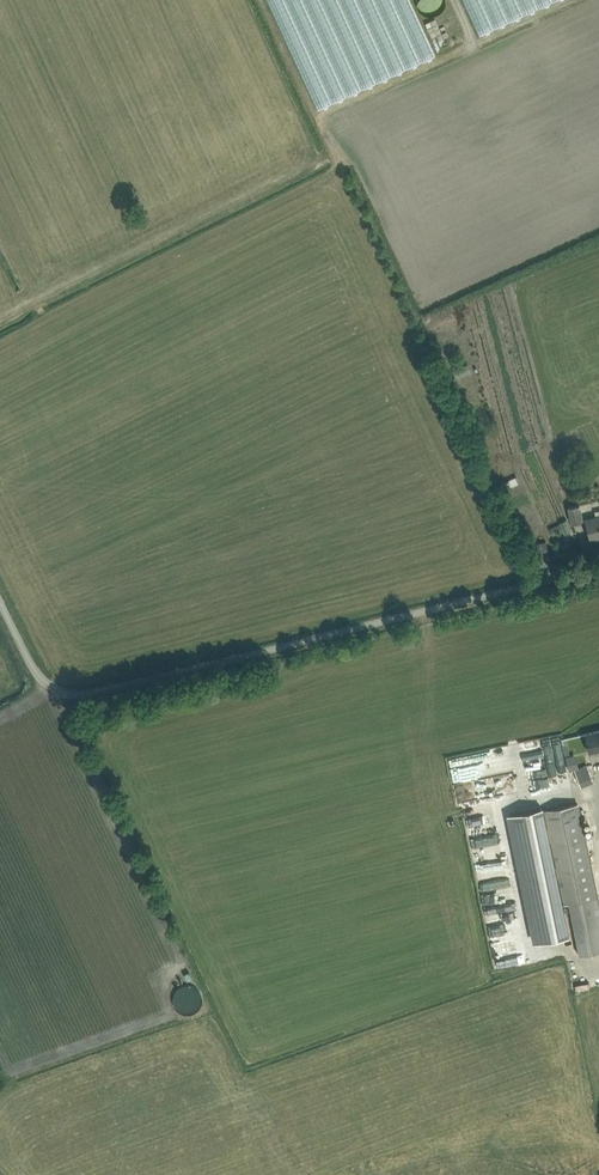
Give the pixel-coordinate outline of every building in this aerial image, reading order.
[(516,483),(526,479),(524,472),(513,476),(516,483)] [(583,520),(580,504),(568,507),(571,522),(583,520)] [(596,516),(585,519),(590,539),(598,536),(598,509),(594,511),(596,516)] [(559,523),(549,528),(552,535),(557,533),(555,529),(561,527),(559,523)] [(589,751),(598,749),(598,730),(585,733),(589,751)] [(592,781),(586,765),(574,769),(580,786),(592,781)] [(598,950),(598,908),(577,802),(544,809),(563,904),(568,903),(579,954),(598,950)] [(543,807),(507,814),(533,942),(569,935),(543,807)]
